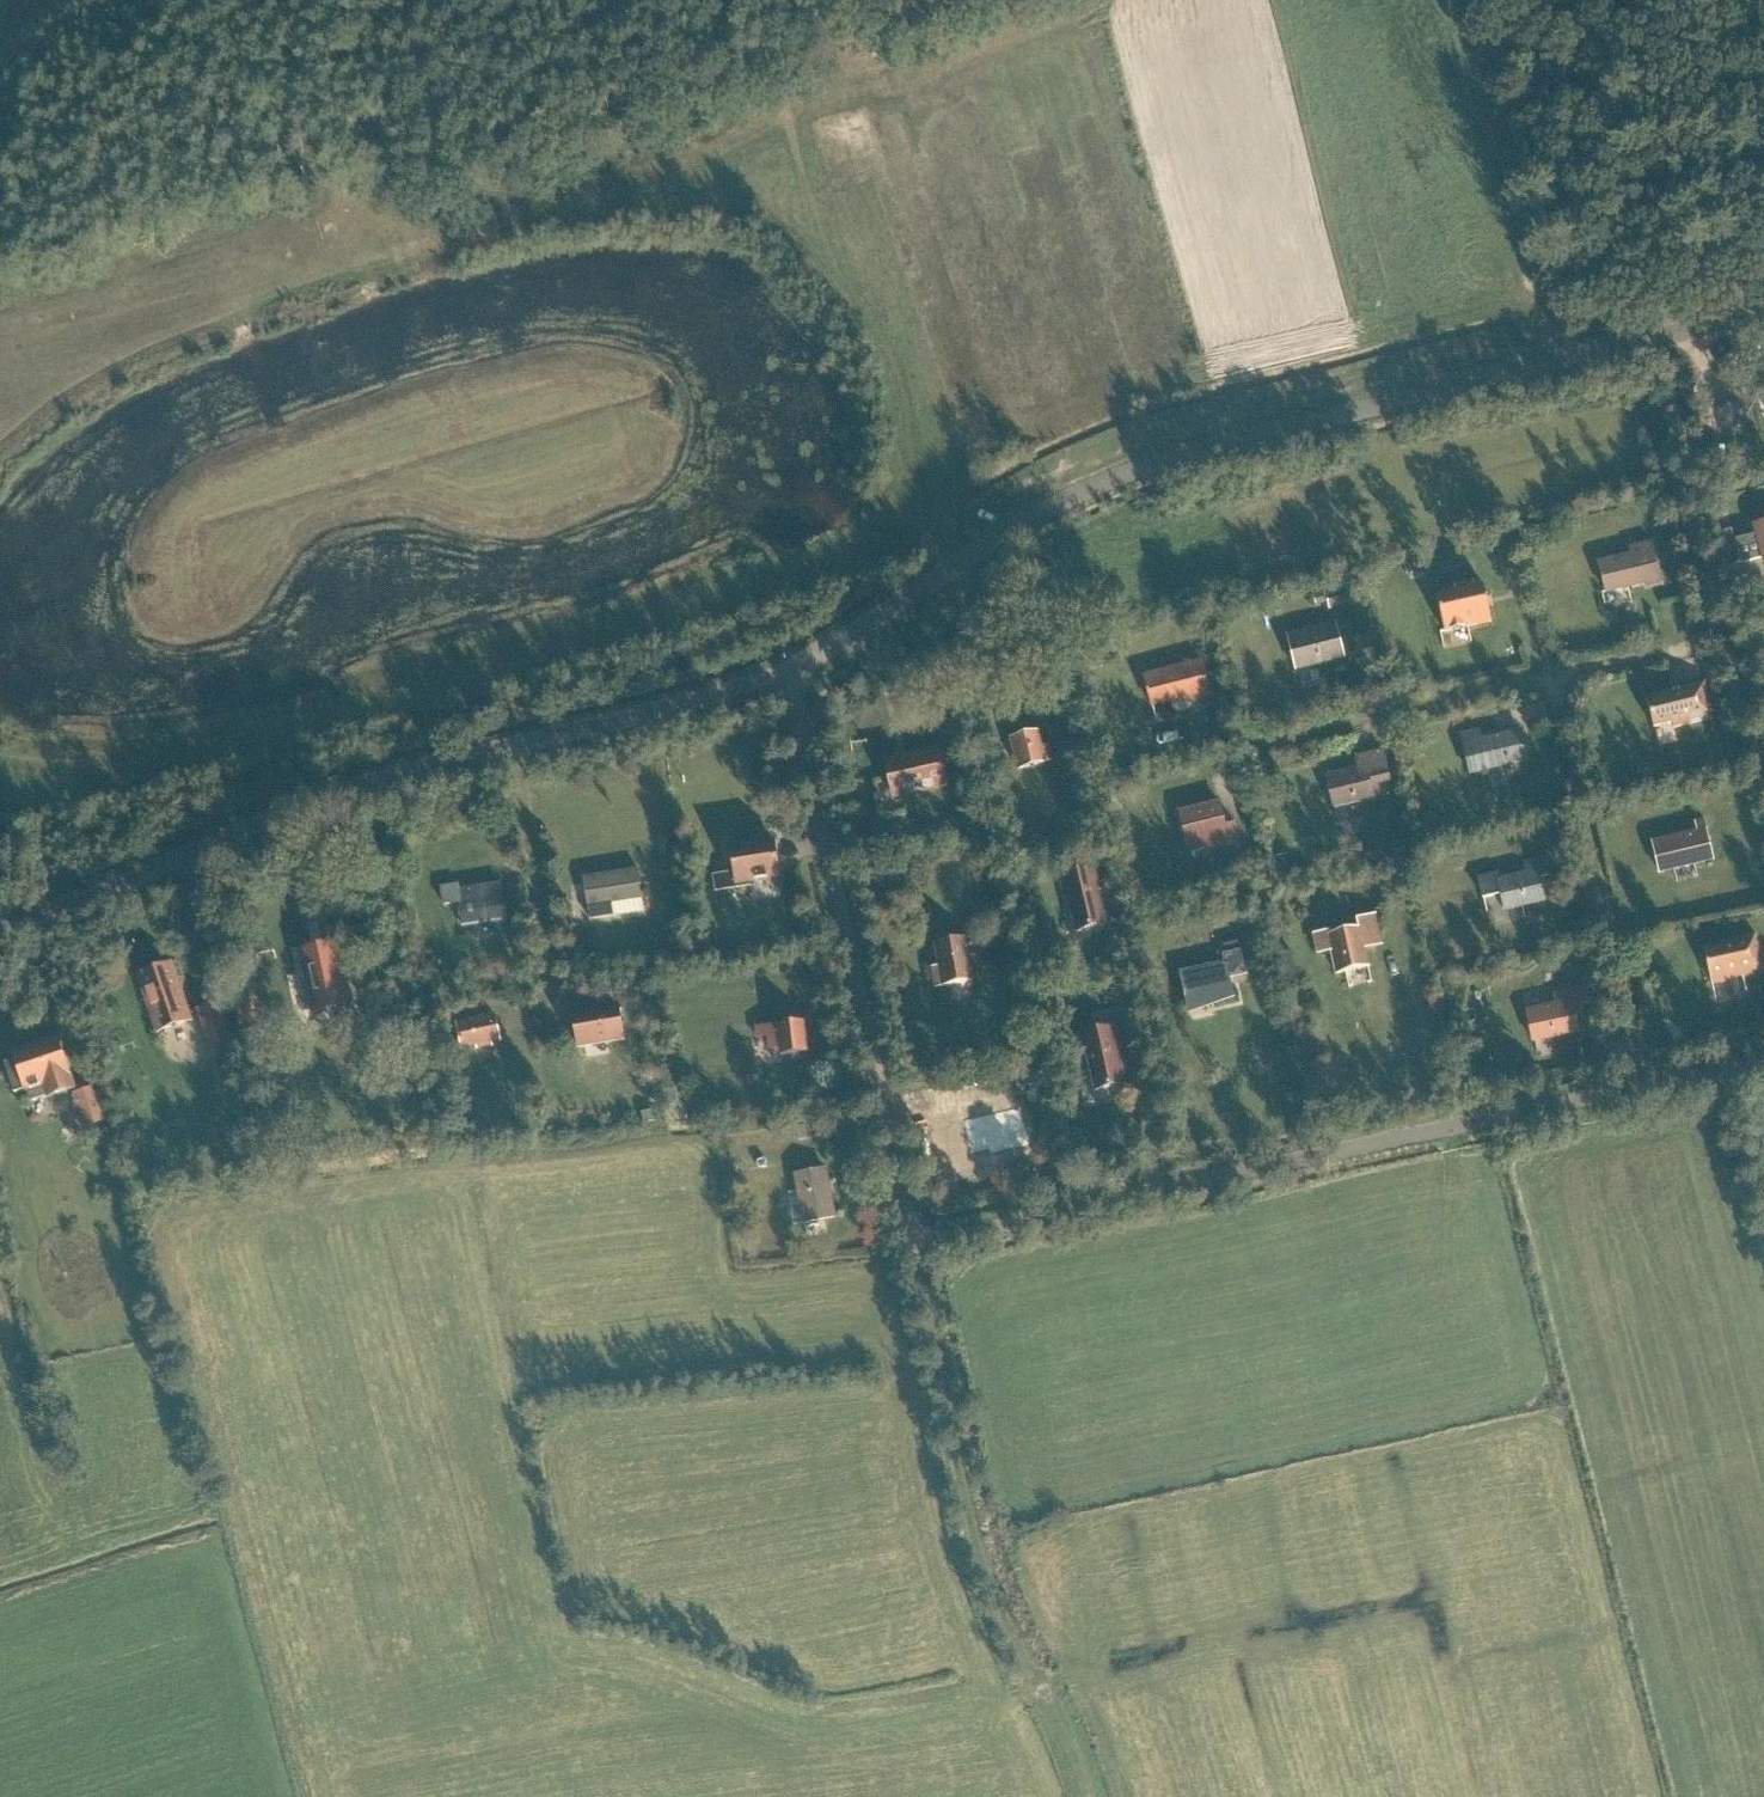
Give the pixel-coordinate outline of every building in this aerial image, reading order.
[(1763,561),(1763,524),(1755,526),(1757,535),(1734,541),(1731,532),(1719,535),(1721,545),(1717,546),(1723,569),(1763,558),(1763,561)] [(1599,563),(1606,594),(1645,584),(1646,587),(1661,583),(1651,543),(1630,548),(1632,555),(1599,563)] [(1422,561),(1408,565),(1410,575),(1424,572),(1422,561)] [(1454,586),(1455,593),(1438,598),(1447,633),(1494,621),(1485,586),(1474,589),(1473,581),(1454,586)] [(1755,618),(1751,604),(1741,606),(1744,620),(1755,618)] [(1344,659),(1335,624),(1288,636),(1296,671),(1344,659)] [(1211,699),(1202,662),(1145,677),(1152,707),(1191,697),(1193,703),(1211,699)] [(1673,728),(1713,719),(1704,683),(1646,698),(1653,728),(1672,724),(1673,728)] [(1737,698),(1723,701),(1725,711),(1739,707),(1737,698)] [(1461,736),(1471,775),(1528,761),(1520,730),(1481,740),(1478,731),(1461,736)] [(1041,746),(1038,733),(1011,741),(1018,768),(1051,759),(1047,744),(1041,746)] [(938,751),(886,762),(894,798),(946,786),(938,751)] [(1383,752),(1356,758),(1359,769),(1326,776),(1333,807),(1373,798),(1369,781),(1388,777),(1383,752)] [(1077,782),(1075,774),(1060,778),(1063,786),(1077,782)] [(1723,802),(1671,814),(1679,847),(1695,843),(1698,857),(1717,853),(1714,839),(1730,835),(1723,802)] [(1225,827),(1219,803),(1180,813),(1190,853),(1239,840),(1235,824),(1225,827)] [(780,878),(774,841),(735,847),(739,872),(713,877),(716,893),(751,887),(750,882),(780,878)] [(1483,899),(1501,895),(1504,910),(1544,900),(1538,878),(1550,875),(1546,857),(1523,862),(1526,872),(1498,879),(1497,875),(1478,879),(1483,899)] [(638,869),(583,878),(590,920),(613,916),(611,903),(643,898),(638,869)] [(1101,890),(1096,869),(1060,878),(1065,899),(1068,898),(1076,933),(1107,926),(1099,891),(1101,890)] [(463,927),(489,923),(506,920),(500,883),(459,890),(458,886),(441,888),(444,906),(460,903),(463,927)] [(571,928),(568,912),(552,915),(555,931),(571,928)] [(1380,945),(1374,917),(1357,921),(1359,930),(1329,937),(1328,933),(1315,936),(1319,954),(1331,951),(1336,975),(1369,968),(1365,949),(1380,945)] [(1741,979),(1740,977),(1750,975),(1750,977),(1763,974),(1757,945),(1756,945),(1755,940),(1756,940),(1755,935),(1721,942),(1722,946),(1704,950),(1711,985),(1741,979)] [(937,988),(972,982),(968,958),(975,957),(972,939),(965,941),(965,939),(936,944),(940,966),(933,968),(937,988)] [(336,947),(302,954),(314,1012),(348,1005),(336,947)] [(1180,975),(1187,1006),(1210,1001),(1211,1003),(1234,998),(1229,979),(1247,975),(1241,951),(1223,955),(1225,964),(1180,975)] [(173,966),(142,977),(160,1031),(192,1020),(173,966)] [(1579,1032),(1575,1015),(1582,1013),(1579,1000),(1590,998),(1588,988),(1554,995),(1556,1005),(1526,1011),(1533,1042),(1579,1032)] [(618,1008),(573,1016),(579,1048),(624,1040),(618,1008)] [(495,1017),(457,1025),(462,1049),(500,1040),(495,1017)] [(781,1049),(782,1056),(807,1053),(804,1023),(755,1029),(757,1038),(768,1037),(770,1050),(781,1049)] [(1118,1050),(1121,1049),(1116,1028),(1079,1036),(1084,1057),(1087,1057),(1095,1092),(1126,1085),(1118,1050)] [(16,1060),(5,1064),(15,1094),(26,1090),(31,1103),(73,1089),(57,1041),(15,1055),(16,1060)] [(106,1114),(95,1082),(70,1091),(81,1123),(106,1114)] [(678,1103),(676,1092),(662,1093),(663,1105),(678,1103)] [(1020,1109),(964,1121),(965,1124),(971,1153),(989,1149),(990,1154),(994,1153),(1020,1147),(1028,1145),(1020,1109)] [(644,1125),(656,1123),(653,1111),(641,1113),(644,1125)] [(808,1126),(797,1128),(799,1141),(811,1138),(808,1126)] [(835,1218),(832,1205),(825,1170),(795,1176),(805,1224),(835,1218)]
